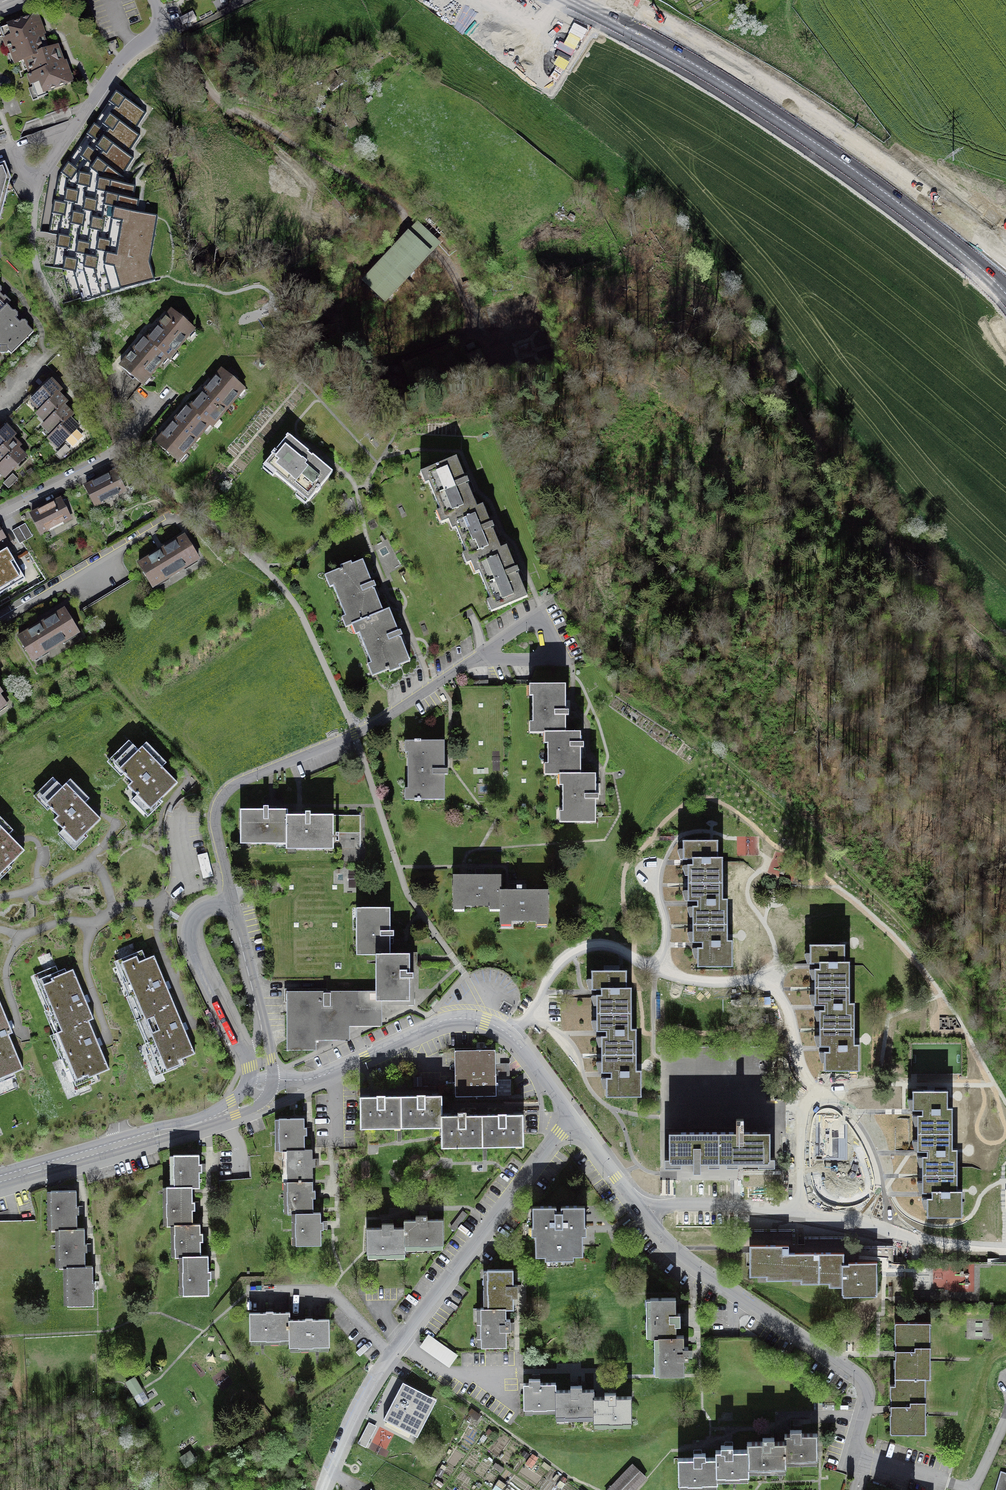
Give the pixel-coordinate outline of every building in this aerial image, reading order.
[(192,11),(179,18),(183,25),(196,18),(192,11)] [(22,62),(50,52),(39,20),(2,33),(13,65),(22,62)] [(58,49),(50,52),(22,62),(34,96),(70,83),(58,49)] [(135,186),(128,185),(128,181),(121,177),(133,159),(127,155),(140,136),(134,132),(147,113),(116,92),(58,178),(49,233),(58,235),(53,268),(63,269),(63,275),(71,301),(81,299),(82,302),(155,281),(150,264),(151,256),(158,216),(137,213),(140,200),(133,199),(135,191),(135,186)] [(2,212),(11,178),(5,162),(0,164),(0,212),(2,212)] [(386,300),(429,254),(408,235),(365,281),(386,300)] [(6,304),(10,300),(1,290),(1,286),(0,285),(0,309),(6,304)] [(0,345),(0,350),(0,351),(7,351),(9,353),(33,330),(27,324),(27,321),(25,318),(22,318),(20,321),(15,316),(17,314),(17,311),(15,308),(12,308),(6,304),(0,309),(0,345)] [(172,310),(147,340),(167,357),(171,360),(196,330),(172,310)] [(167,357),(147,340),(145,338),(120,367),(143,386),(167,357)] [(250,389),(225,368),(193,408),(218,429),(250,389)] [(62,387),(52,377),(30,398),(39,409),(59,390),(62,387)] [(39,409),(36,412),(45,422),(65,403),(68,400),(59,390),(39,409)] [(20,404),(31,414),(36,409),(25,399),(20,404)] [(71,415),(74,412),(65,403),(45,422),(42,425),(51,434),(71,415)] [(15,409),(26,420),(31,414),(20,404),(15,409)] [(193,408),(190,406),(158,444),(183,464),(214,426),(193,408)] [(26,420),(15,409),(10,414),(22,425),(26,420)] [(48,437),(58,447),(81,425),(71,415),(51,434),(48,437)] [(16,431),(8,423),(0,431),(0,448),(14,433),(16,431)] [(0,464),(19,444),(23,441),(14,433),(0,448),(0,464)] [(330,475),(289,441),(266,468),(307,502),(330,475)] [(6,476),(28,453),(19,444),(0,464),(0,470),(6,476)] [(454,521),(482,509),(460,460),(430,474),(445,507),(439,510),(445,525),(454,521)] [(122,472),(89,487),(99,509),(132,494),(122,472)] [(61,501),(31,516),(41,537),(72,522),(61,501)] [(484,508),(482,509),(454,521),(467,549),(460,552),(465,563),(506,546),(497,525),(493,527),(484,508)] [(19,529),(27,542),(33,538),(25,525),(19,529)] [(20,546),(27,542),(19,529),(12,533),(20,546)] [(16,546),(8,533),(3,536),(0,532),(0,556),(10,550),(16,546)] [(184,539),(139,567),(156,595),(201,567),(184,539)] [(512,543),(506,546),(465,563),(471,578),(480,574),(496,610),(535,593),(512,543)] [(27,580),(10,550),(0,556),(0,596),(27,580)] [(349,631),(356,628),(388,615),(367,564),(356,569),(354,564),(346,567),(348,573),(331,580),(335,590),(338,589),(350,618),(345,621),(349,631)] [(67,610),(19,639),(35,665),(82,636),(67,610)] [(394,612),(388,615),(356,628),(360,637),(364,635),(376,664),(370,667),(376,681),(389,675),(391,680),(405,674),(404,670),(416,665),(394,612)] [(15,707),(0,683),(0,716),(15,707)] [(549,736),(572,736),(572,685),(534,685),(534,699),(537,699),(537,721),(533,721),(533,736),(549,736)] [(587,736),(572,736),(549,736),(549,745),(556,745),(556,768),(552,768),(552,776),(568,776),(587,776),(587,736)] [(135,747),(116,766),(132,782),(128,786),(150,809),(177,783),(166,771),(162,767),(166,763),(146,743),(138,750),(135,747)] [(446,744),(407,745),(407,802),(447,802),(446,744)] [(601,776),(587,776),(568,776),(568,783),(571,783),(571,813),(567,813),(567,822),(601,822),(601,776)] [(70,779),(62,787),(59,784),(43,801),(58,816),(54,820),(76,843),(101,819),(93,811),(85,803),(89,799),(70,779)] [(273,807),(267,807),(267,811),(245,811),(245,846),(290,846),(290,816),(290,812),(273,812),(273,807)] [(308,816),(290,816),(290,846),(290,849),(337,850),(337,818),(317,818),(317,812),(308,812),(308,816)] [(25,850),(17,842),(9,834),(13,830),(0,817),(0,874),(25,850)] [(360,818),(337,818),(337,850),(360,850),(360,818)] [(696,883),(732,883),(732,860),(727,860),(727,843),(693,843),(694,859),(703,859),(703,865),(696,865),(696,883)] [(207,853),(198,855),(203,878),(213,876),(207,853)] [(505,878),(457,877),(456,911),(504,912),(505,891),(505,878)] [(732,901),(732,883),(696,883),(696,902),(707,902),(707,905),(702,905),(702,924),(736,924),(736,901),(732,901)] [(552,926),(553,891),(505,891),(504,926),(552,926)] [(395,911),(361,911),(361,954),(381,954),(395,954),(395,911)] [(736,941),(736,924),(702,924),(702,943),(712,943),(712,947),(707,947),(707,965),(741,965),(741,941),(736,941)] [(814,986),(856,986),(856,950),(808,950),(808,964),(814,964),(814,986)] [(395,954),(381,954),(381,994),(381,1002),(417,1003),(417,954),(395,954)] [(140,1018),(174,1004),(166,983),(154,955),(131,965),(132,967),(123,971),(133,994),(130,995),(140,1018)] [(54,1034),(54,1035),(89,1021),(94,1019),(85,999),(73,969),(51,978),(52,981),(42,985),(52,1008),(49,1009),(59,1032),(54,1034)] [(606,1013),(641,1013),(640,992),(633,992),(633,973),(603,974),(603,990),(613,989),(613,995),(605,995),(606,1013)] [(856,998),(856,986),(814,986),(814,1005),(818,1005),(819,1027),(861,1027),(861,998),(856,998)] [(377,1021),(377,991),(287,991),(287,1044),(287,1050),(316,1050),(316,1036),(344,1036),(344,1021),(377,1021)] [(23,1069),(9,1034),(13,1033),(9,1024),(0,1002),(0,1078),(23,1069)] [(184,1026),(174,1004),(140,1018),(159,1065),(170,1061),(171,1063),(195,1053),(184,1026)] [(210,1023),(215,1021),(210,1012),(206,1014),(210,1023)] [(641,1032),(641,1013),(606,1013),(606,1030),(617,1030),(617,1036),(610,1036),(610,1053),(646,1053),(646,1032),(641,1032)] [(98,1042),(89,1021),(54,1035),(73,1081),(84,1077),(85,1079),(109,1069),(98,1042)] [(222,1036),(217,1025),(212,1027),(218,1038),(222,1036)] [(861,1040),(861,1027),(819,1027),(819,1046),(825,1046),(825,1068),(865,1068),(865,1040),(861,1040)] [(646,1071),(646,1053),(610,1053),(610,1072),(622,1072),(622,1077),(616,1077),(616,1099),(653,1098),(652,1071),(646,1071)] [(495,1056),(459,1056),(459,1097),(495,1096),(495,1056)] [(512,1095),(512,1079),(498,1079),(499,1095),(512,1095)] [(921,1132),(957,1132),(957,1112),(952,1112),(952,1092),(918,1092),(918,1111),(927,1111),(927,1115),(921,1115),(921,1132)] [(447,1097),(407,1098),(407,1129),(447,1129),(447,1117),(447,1097)] [(407,1098),(365,1098),(365,1129),(407,1129),(407,1098)] [(530,1115),(489,1116),(490,1147),(531,1146),(530,1115)] [(489,1116),(447,1117),(447,1129),(447,1148),(490,1147),(489,1116)] [(277,1151),(287,1151),(308,1151),(307,1120),(277,1120),(277,1151)] [(718,1135),(719,1163),(770,1162),(770,1136),(749,1136),(749,1120),(740,1120),(740,1134),(718,1135)] [(957,1151),(957,1132),(921,1132),(921,1152),(932,1152),(932,1158),(928,1158),(928,1174),(962,1174),(962,1151),(957,1151)] [(702,1163),(719,1163),(718,1135),(672,1135),(673,1166),(695,1166),(695,1173),(702,1173),(702,1163)] [(315,1151),(308,1151),(287,1151),(287,1182),(316,1181),(315,1151)] [(176,1189),(195,1190),(202,1190),(203,1158),(176,1158),(176,1189)] [(963,1195),(962,1174),(928,1174),(929,1192),(938,1192),(938,1199),(933,1199),(934,1217),(969,1216),(969,1194),(963,1195)] [(316,1213),(316,1181),(287,1182),(287,1214),(297,1213),(316,1213)] [(195,1227),(195,1190),(176,1189),(170,1189),(169,1227),(175,1227),(195,1227)] [(60,1232),(78,1231),(77,1194),(51,1195),(52,1232),(60,1232)] [(561,1208),(538,1209),(539,1229),(536,1229),(536,1236),(541,1236),(541,1256),(551,1256),(551,1262),(589,1261),(589,1258),(600,1258),(599,1207),(567,1208),(567,1214),(561,1215),(561,1208)] [(323,1213),(316,1213),(297,1213),(297,1246),(324,1246),(323,1213)] [(449,1219),(408,1220),(408,1228),(408,1246),(450,1246),(449,1219)] [(204,1227),(195,1227),(175,1227),(175,1258),(186,1259),(203,1259),(204,1227)] [(408,1228),(369,1228),(370,1255),(408,1254),(408,1246),(408,1228)] [(88,1231),(78,1231),(60,1232),(61,1267),(67,1267),(88,1267),(88,1231)] [(788,1283),(823,1281),(822,1256),(793,1257),(793,1247),(753,1248),(754,1280),(788,1278),(788,1283)] [(822,1256),(823,1281),(823,1285),(846,1284),(846,1297),(881,1296),(880,1265),(847,1266),(847,1255),(822,1256)] [(213,1259),(203,1259),(186,1259),(186,1297),(213,1297),(213,1259)] [(95,1267),(88,1267),(67,1267),(68,1309),(96,1309),(95,1267)] [(484,1273),(485,1310),(513,1309),(522,1308),(520,1271),(484,1273)] [(648,1340),(659,1340),(687,1339),(687,1328),(691,1327),(690,1314),(686,1315),(686,1298),(646,1299),(648,1340)] [(514,1346),(513,1309),(485,1310),(477,1310),(479,1347),(514,1346)] [(291,1316),(254,1317),(255,1341),(291,1341),(291,1320),(291,1316)] [(334,1319),(291,1320),(291,1341),(292,1351),(335,1350),(334,1319)] [(902,1326),(902,1378),(931,1378),(939,1378),(939,1326),(902,1326)] [(458,1357),(423,1333),(414,1347),(448,1371),(458,1357)] [(692,1339),(687,1339),(659,1340),(660,1376),(694,1375),(692,1339)] [(932,1434),(931,1378),(902,1378),(897,1378),(897,1434),(932,1434)] [(433,1389),(415,1380),(403,1403),(395,1398),(369,1448),(388,1457),(400,1433),(408,1437),(433,1389)] [(136,1381),(126,1386),(139,1408),(148,1402),(136,1381)] [(556,1414),(556,1393),(557,1386),(540,1386),(540,1381),(531,1381),(531,1387),(525,1387),(525,1414),(556,1414)] [(571,1393),(556,1393),(556,1414),(556,1419),(594,1419),(594,1401),(594,1393),(585,1393),(585,1389),(571,1389),(571,1393)] [(606,1401),(594,1401),(594,1419),(594,1427),(634,1427),(634,1401),(619,1401),(619,1396),(606,1396),(606,1401)] [(366,1446),(378,1426),(370,1422),(359,1442),(366,1446)] [(790,1445),(791,1463),(825,1462),(824,1439),(811,1439),(811,1431),(789,1432),(790,1445)] [(752,1456),(753,1473),(791,1471),(791,1463),(790,1445),(782,1446),(781,1440),(769,1441),(769,1448),(752,1449),(752,1456)] [(723,1461),(724,1483),(753,1482),(753,1473),(752,1456),(740,1456),(740,1450),(727,1451),(727,1454),(723,1454),(723,1461)] [(723,1461),(716,1461),(716,1457),(702,1458),(702,1461),(686,1461),(687,1489),(725,1489),(724,1483),(723,1461)] [(631,1461),(605,1489),(606,1489),(634,1489),(647,1476),(631,1461)] [(997,1470),(992,1489),(1005,1489),(1005,1473),(997,1470)]
